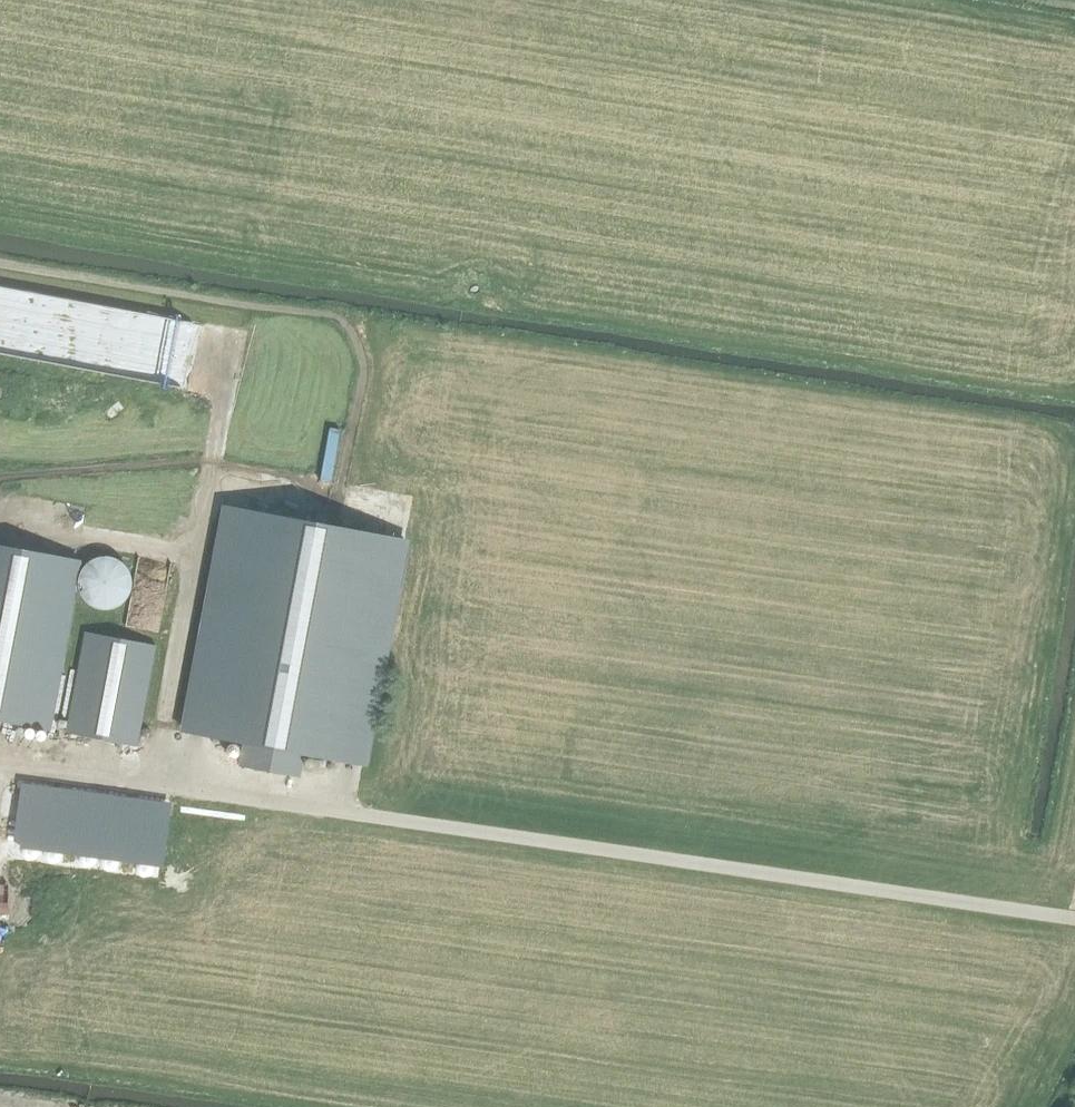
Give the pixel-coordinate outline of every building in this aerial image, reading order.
[(329,476),(339,479),(349,430),(339,428),(329,476)] [(226,508),(184,732),(243,743),(239,766),(298,777),(303,754),(362,765),(404,540),(226,508)] [(46,730),(78,562),(0,547),(0,722),(46,730)] [(80,572),(79,581),(80,590),(85,598),(92,604),(101,608),(110,608),(119,604),(126,598),(131,590),(132,581),(131,572),(126,564),(119,558),(110,555),(101,555),(92,558),(85,564),(80,572)] [(84,632),(65,732),(136,746),(155,645),(84,632)]
